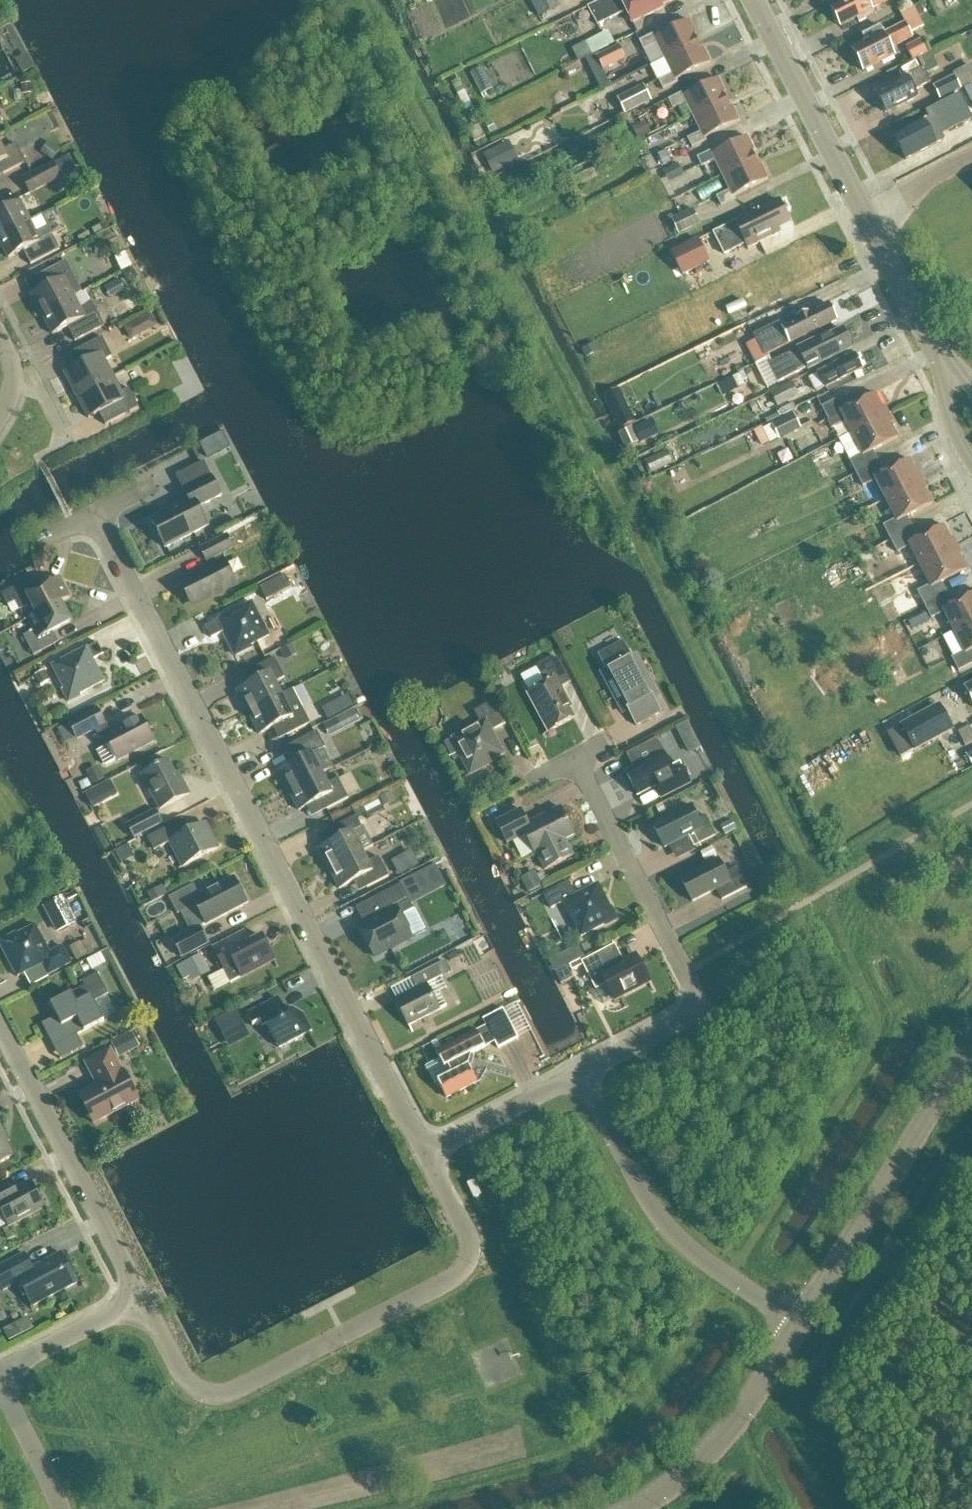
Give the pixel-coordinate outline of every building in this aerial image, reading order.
[(538,19),(559,8),(555,0),(529,0),(538,19)] [(620,0),(605,0),(588,8),(595,24),(596,23),(598,28),(626,14),(632,26),(657,14),(658,11),(679,1),(678,0),(621,0),(620,0)] [(892,0),(848,0),(847,1),(848,2),(831,11),(841,29),(857,21),(859,25),(876,17),(873,12),(893,2),(892,0)] [(913,40),(911,36),(923,29),(913,10),(900,17),(905,25),(884,36),(880,29),(863,37),(866,45),(852,52),(864,74),(895,58),(891,50),(913,40)] [(654,36),(639,44),(644,53),(658,46),(665,61),(698,44),(695,38),(696,37),(689,22),(655,39),(654,36)] [(578,48),(585,61),(621,43),(614,30),(578,48)] [(904,50),(911,64),(926,55),(919,42),(904,50)] [(672,76),(659,83),(663,92),(678,85),(677,82),(710,65),(703,51),(701,52),(698,44),(665,61),(672,76)] [(619,48),(598,58),(605,72),(626,61),(619,48)] [(960,93),(971,87),(971,72),(970,68),(952,77),(953,79),(931,90),(938,104),(960,93)] [(897,87),(876,97),(885,115),(905,105),(908,106),(919,100),(915,93),(931,85),(924,71),(896,85),(897,87)] [(683,95),(668,102),(673,111),(686,104),(694,119),(727,103),(723,96),(725,95),(718,81),(684,97),(683,95)] [(624,117),(635,111),(651,103),(643,88),(617,101),(624,117)] [(938,136),(953,129),(969,120),(960,102),(929,118),(931,121),(910,132),(911,133),(896,141),(906,161),(920,154),(920,156),(935,148),(931,139),(938,135),(938,136)] [(701,134),(687,141),(692,150),(707,143),(705,140),(739,124),(732,109),(730,110),(727,103),(694,119),(701,134)] [(26,126),(33,141),(59,128),(52,113),(26,126)] [(497,133),(492,124),(487,127),(491,135),(497,133)] [(486,140),(480,127),(468,133),(475,146),(486,140)] [(712,153),(697,160),(702,170),(715,163),(722,177),(755,161),(752,155),(754,154),(747,139),(713,156),(712,153)] [(493,176),(519,163),(510,143),(483,156),(493,176)] [(4,177),(26,165),(16,146),(4,153),(0,146),(0,169),(4,177)] [(672,164),(666,153),(659,157),(664,168),(672,164)] [(730,193),(716,199),(721,209),(736,201),(734,199),(768,182),(761,167),(759,168),(755,161),(722,177),(730,193)] [(30,196),(41,191),(62,180),(55,167),(23,183),(30,196)] [(684,177),(679,167),(668,172),(673,182),(684,177)] [(790,226),(779,202),(713,235),(724,257),(746,246),(748,251),(780,235),(778,232),(790,226)] [(31,223),(20,203),(0,213),(0,239),(31,223)] [(671,222),(678,237),(700,226),(693,212),(671,222)] [(60,252),(42,217),(31,223),(0,239),(0,244),(9,261),(24,253),(31,267),(60,252)] [(697,244),(671,257),(681,278),(707,265),(697,244)] [(42,316),(75,299),(83,295),(66,263),(36,279),(42,290),(32,296),(42,316)] [(53,337),(68,329),(75,344),(104,329),(92,305),(81,311),(75,299),(42,316),(53,337)] [(828,306),(781,329),(779,325),(754,337),(765,358),(837,323),(828,306)] [(138,340),(164,329),(158,315),(132,326),(138,340)] [(829,359),(851,348),(843,332),(827,339),(826,338),(768,364),(777,384),(829,361),(829,359)] [(77,398),(113,379),(105,363),(113,359),(102,339),(70,356),(76,369),(65,375),(77,398)] [(863,371),(856,357),(819,375),(826,389),(863,371)] [(744,387),(739,378),(726,384),(731,394),(744,387)] [(89,421),(99,415),(106,427),(139,410),(129,390),(121,394),(113,379),(77,398),(89,421)] [(771,397),(776,410),(799,399),(793,387),(771,397)] [(632,415),(619,391),(604,397),(616,422),(632,415)] [(851,436),(886,417),(875,396),(850,409),(844,398),(822,410),(829,423),(828,424),(832,432),(846,425),(851,436)] [(779,441),(780,442),(802,431),(794,416),(772,427),(779,441)] [(856,475),(879,464),(873,453),(898,440),(886,417),(851,436),(854,440),(841,447),(856,475)] [(660,437),(653,422),(634,430),(641,445),(660,437)] [(772,427),(763,432),(770,445),(779,441),(772,427)] [(879,464),(856,475),(863,489),(876,483),(885,500),(920,482),(909,462),(884,475),(879,464)] [(184,493),(212,478),(204,464),(176,478),(184,493)] [(152,523),(166,550),(208,528),(199,510),(222,498),(212,478),(184,493),(189,503),(152,523)] [(896,522),(884,528),(890,541),(912,529),(907,519),(932,506),(920,482),(885,500),(896,522)] [(912,529),(890,541),(898,555),(910,549),(920,567),(955,549),(943,527),(918,540),(912,529)] [(208,565),(227,556),(236,551),(229,537),(201,551),(208,565)] [(930,588),(918,594),(925,608),(947,596),(941,585),(966,572),(955,549),(920,567),(930,588)] [(222,565),(183,585),(194,607),(234,587),(222,565)] [(907,591),(923,585),(918,573),(902,579),(907,591)] [(292,590),(286,577),(261,590),(267,602),(292,590)] [(16,603),(21,613),(32,607),(37,617),(61,605),(62,605),(71,600),(60,580),(37,593),(31,582),(2,597),(8,607),(16,603)] [(925,608),(932,621),(944,615),(954,634),(971,625),(971,596),(952,606),(947,596),(925,608)] [(72,624),(62,605),(61,605),(37,617),(28,621),(34,633),(24,638),(34,658),(55,647),(50,636),(72,624)] [(269,638),(252,605),(206,629),(212,641),(223,635),(235,658),(252,650),(250,648),(269,638)] [(952,660),(959,674),(971,667),(971,625),(954,634),(964,653),(952,660)] [(636,728),(661,715),(654,701),(657,699),(635,659),(632,661),(624,644),(598,658),(636,728)] [(98,645),(53,668),(65,691),(63,692),(69,705),(81,698),(80,696),(104,683),(93,662),(104,656),(98,645)] [(297,655),(293,648),(282,653),(286,661),(297,655)] [(248,715),(282,698),(275,685),(285,680),(275,660),(253,671),(259,682),(237,693),(248,715)] [(551,733),(575,720),(559,692),(571,685),(558,660),(537,671),(545,686),(530,694),(551,733)] [(49,685),(43,674),(36,678),(42,688),(49,685)] [(248,715),(260,737),(281,725),(288,738),(311,726),(293,692),(282,698),(248,715)] [(506,726),(493,704),(474,714),(481,726),(453,741),(454,742),(446,746),(453,759),(461,755),(463,760),(461,761),(470,777),(485,769),(484,767),(504,756),(492,734),(506,726)] [(340,715),(334,705),(322,711),(328,722),(340,715)] [(913,754),(953,733),(940,706),(899,726),(913,754)] [(95,732),(106,726),(97,711),(69,726),(70,727),(60,733),(66,744),(76,739),(78,742),(95,732)] [(154,744),(141,719),(111,735),(106,726),(95,732),(100,742),(106,739),(118,763),(154,744)] [(965,748),(971,745),(971,734),(970,729),(958,734),(965,748)] [(289,793),(322,776),(333,770),(323,751),(326,750),(317,734),(292,747),(300,762),(279,773),(289,793)] [(634,770),(625,775),(638,798),(656,789),(661,800),(668,797),(689,786),(679,766),(671,770),(663,755),(656,741),(627,757),(634,770)] [(168,762),(141,776),(159,811),(189,796),(183,783),(179,785),(168,762)] [(289,793),(299,813),(322,801),(327,812),(349,801),(339,781),(328,787),(322,776),(289,793)] [(102,804),(123,793),(117,781),(96,791),(102,804)] [(101,805),(95,793),(87,798),(93,809),(101,805)] [(395,802),(391,795),(381,800),(385,808),(395,802)] [(698,822),(690,807),(652,827),(665,850),(689,838),(694,849),(716,838),(706,818),(698,822)] [(574,837),(560,810),(528,826),(521,812),(496,825),(507,846),(525,837),(535,857),(537,856),(545,872),(572,859),(564,843),(574,837)] [(135,842),(153,833),(155,832),(156,831),(165,827),(157,812),(128,828),(135,842)] [(329,871),(363,854),(360,849),(370,845),(356,818),(335,830),(340,840),(319,851),(329,871)] [(217,849),(205,826),(189,834),(183,822),(148,840),(154,853),(171,844),(183,867),(178,869),(179,871),(222,849),(221,847),(217,849)] [(737,832),(732,823),(721,829),(725,837),(737,832)] [(418,849),(399,860),(406,874),(426,863),(418,849)] [(717,858),(713,849),(701,855),(706,864),(717,858)] [(329,871),(340,891),(362,880),(368,890),(389,879),(379,859),(368,865),(363,854),(329,871)] [(717,892),(722,902),(747,890),(737,870),(725,876),(718,861),(680,881),(692,904),(717,892)] [(248,906),(233,880),(199,898),(194,888),(169,901),(178,918),(181,916),(191,935),(171,945),(179,961),(208,947),(199,930),(205,927),(207,928),(248,906)] [(564,905),(581,939),(605,927),(605,928),(618,922),(611,910),(610,910),(598,887),(576,898),(569,884),(544,897),(551,911),(564,905)] [(382,916),(359,928),(375,959),(412,940),(401,918),(413,912),(401,887),(374,901),(382,916)] [(164,897),(160,890),(149,896),(153,903),(164,897)] [(77,924),(64,898),(43,909),(57,935),(77,924)] [(35,928),(17,937),(16,935),(0,944),(0,946),(18,979),(43,966),(48,977),(71,965),(62,949),(50,956),(35,928)] [(242,980),(275,963),(262,939),(251,945),(245,934),(213,951),(224,971),(234,966),(242,980)] [(596,992),(606,987),(614,1001),(649,982),(637,959),(625,965),(615,946),(582,964),(596,992)] [(88,958),(82,947),(72,952),(78,963),(88,958)] [(200,956),(182,965),(191,983),(209,974),(200,956)] [(560,957),(549,962),(555,974),(566,969),(560,957)] [(418,991),(414,993),(396,1003),(409,1028),(440,1012),(427,987),(443,979),(437,968),(412,980),(418,991)] [(573,980),(568,970),(557,976),(562,986),(573,980)] [(85,988),(76,993),(51,1006),(57,1018),(42,1026),(61,1062),(84,1049),(78,1037),(104,1023),(94,1004),(108,996),(97,975),(82,983),(85,988)] [(302,1015),(293,1012),(286,1015),(279,1001),(247,1017),(253,1029),(265,1022),(279,1050),(312,1033),(302,1015)] [(438,1084),(447,1100),(477,1084),(468,1068),(472,1057),(495,1044),(498,1050),(518,1040),(503,1011),(483,1022),(486,1028),(436,1054),(440,1061),(426,1068),(435,1085),(438,1084)] [(139,1049),(133,1037),(113,1046),(118,1055),(126,1051),(127,1054),(139,1049)] [(79,1097),(94,1126),(139,1102),(124,1074),(122,1075),(110,1052),(86,1064),(98,1088),(79,1097)] [(0,1125),(0,1166),(14,1158),(2,1134),(4,1132),(0,1125)] [(32,1185),(9,1197),(3,1186),(0,1188),(0,1215),(2,1214),(9,1228),(44,1209),(32,1185)] [(61,1255),(32,1270),(25,1256),(0,1269),(0,1286),(4,1293),(21,1284),(33,1308),(77,1285),(61,1255)] [(29,1318),(3,1332),(9,1343),(35,1330),(29,1318)] [(487,1365),(495,1386),(526,1374),(512,1339),(477,1353),(480,1359),(497,1352),(500,1359),(487,1365)]
